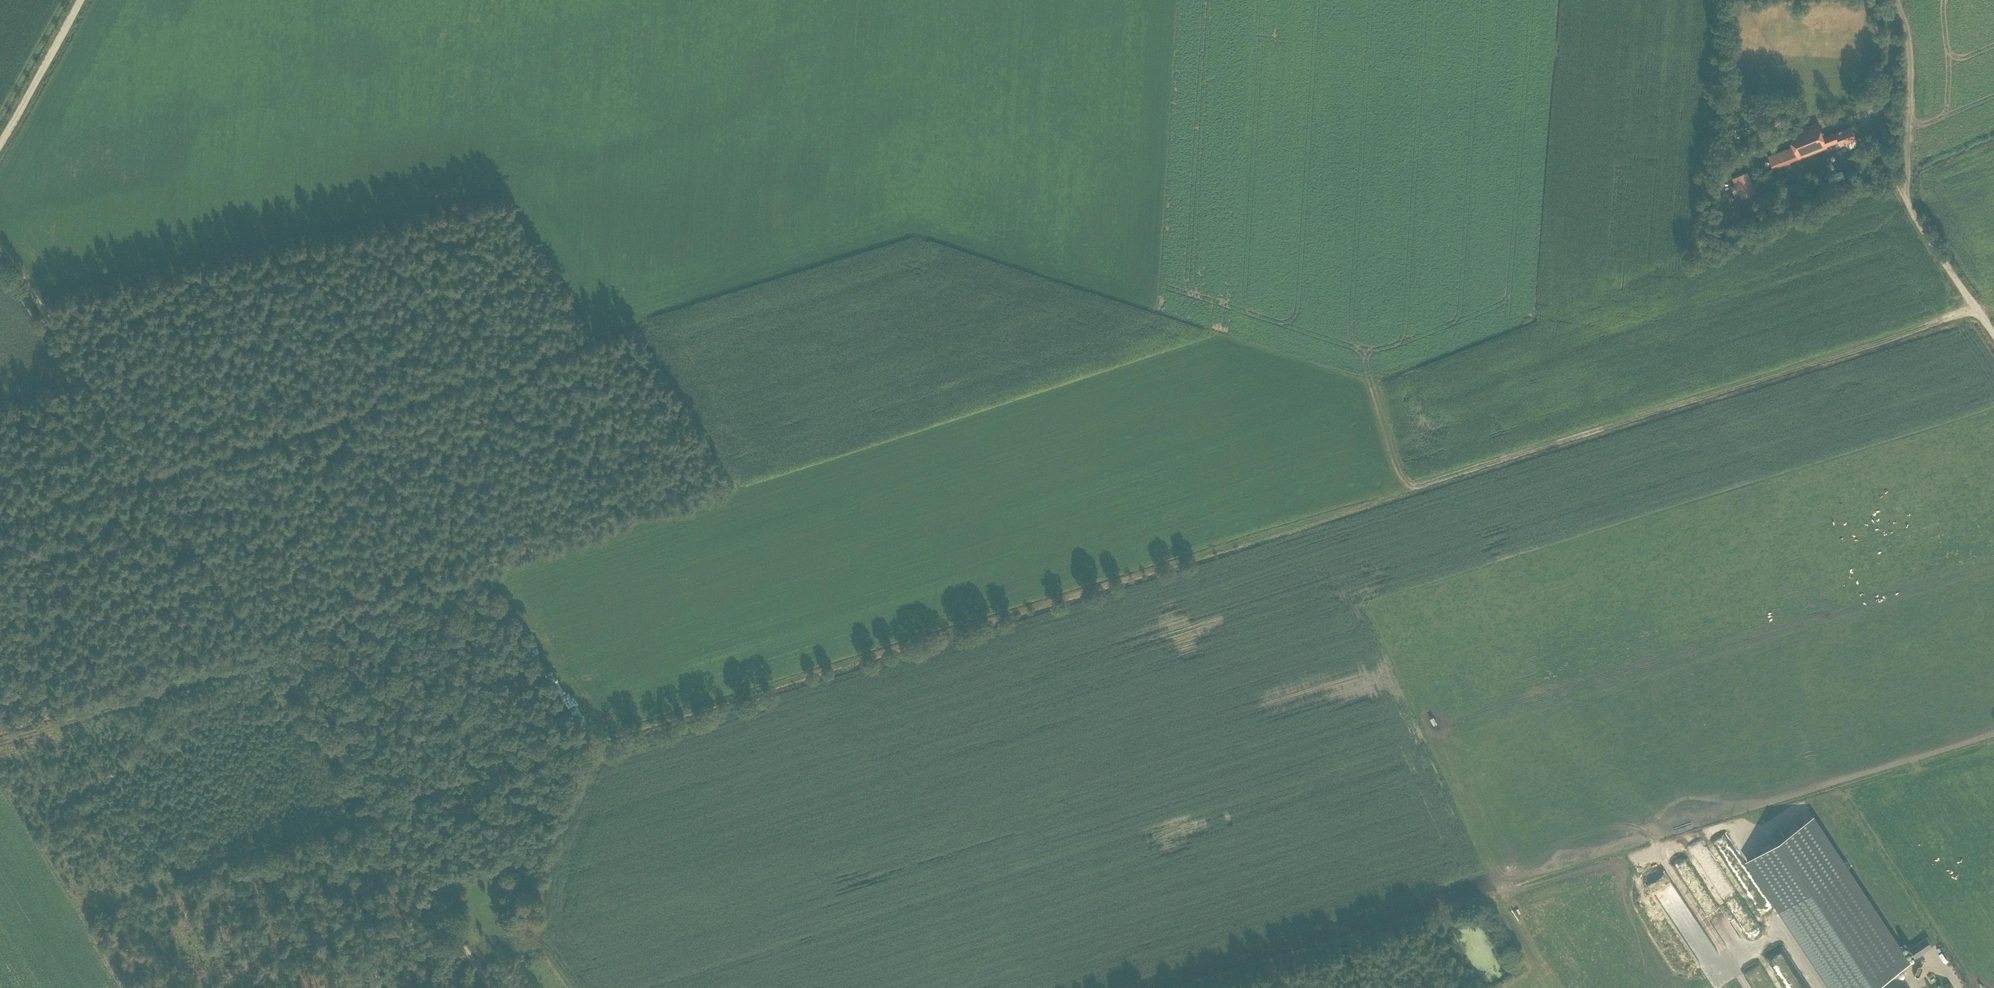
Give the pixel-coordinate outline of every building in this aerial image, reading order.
[(1798,158),(1827,146),(1826,145),(1839,141),(1840,144),(1856,138),(1851,126),(1835,132),(1823,137),(1817,122),(1788,133),(1798,158)] [(1827,150),(1834,166),(1842,162),(1836,147),(1827,150)] [(1784,149),(1767,156),(1772,168),(1790,161),(1784,149)] [(1755,191),(1747,173),(1733,179),(1736,185),(1739,191),(1741,197),(1755,191)] [(1911,961),(1813,814),(1745,860),(1831,987),(1870,987),(1911,961)] [(1757,987),(1768,987),(1752,961),(1744,965),(1757,987)]
